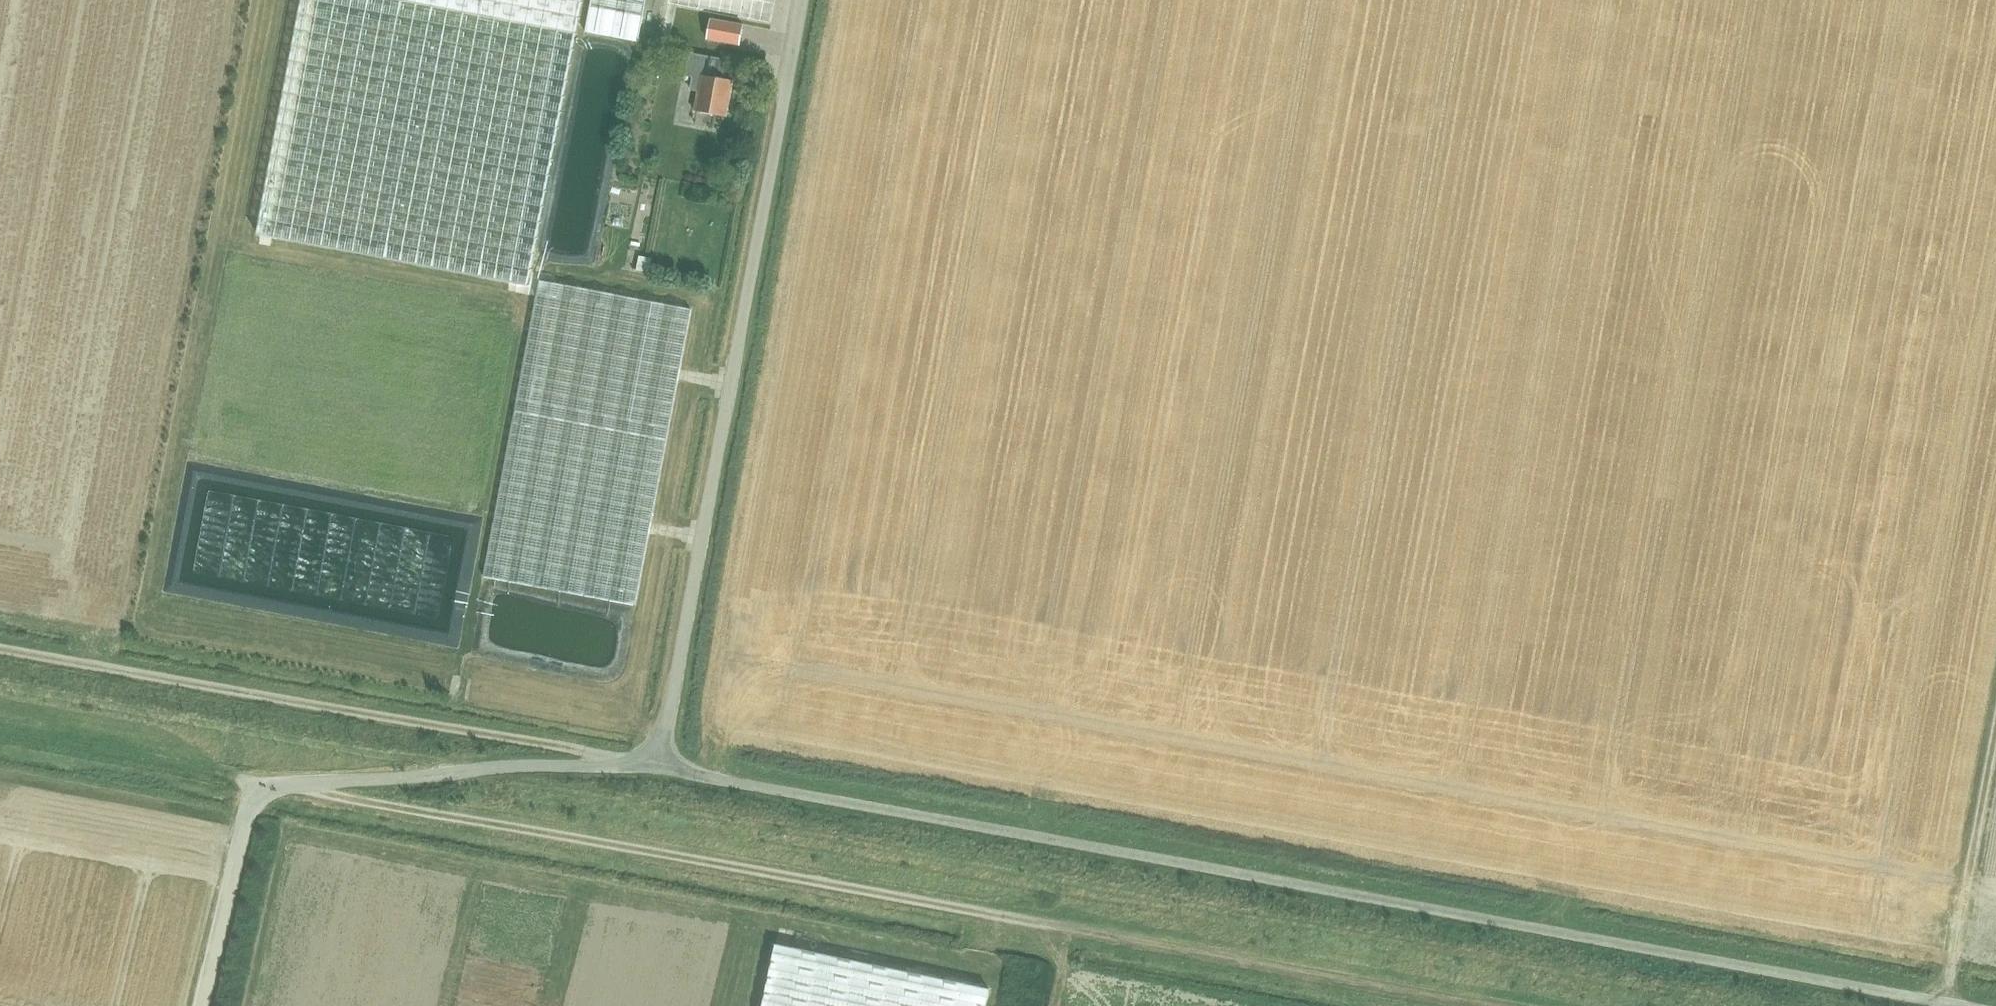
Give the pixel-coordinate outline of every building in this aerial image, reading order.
[(256,234),(260,235),(273,238),(509,283),(518,284),(527,286),(575,35),(582,0),(400,0),(301,0),(256,234)] [(587,32),(638,41),(645,0),(593,0),(587,32)] [(711,19),(707,39),(740,45),(743,25),(711,19)] [(725,117),(733,80),(721,78),(725,59),(690,53),(686,75),(693,77),(691,89),(699,91),(695,111),(725,117)] [(639,256),(637,270),(650,272),(652,258),(639,256)] [(635,606),(691,309),(539,280),(483,577),(635,606)] [(762,1005),(985,1005),(989,989),(775,945),(762,1005)]
